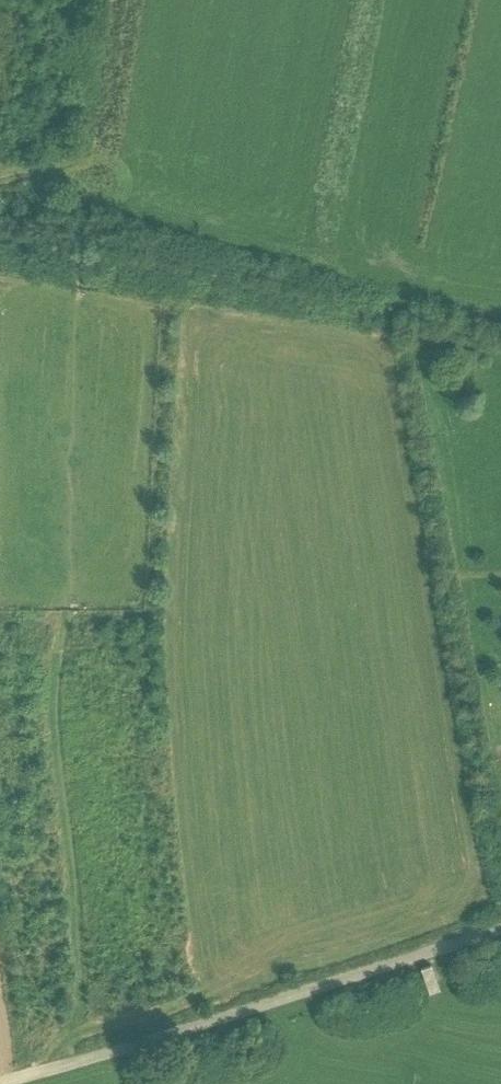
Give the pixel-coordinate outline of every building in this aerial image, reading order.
[(431,965),(421,969),(430,993),(440,990),(437,982),(434,973),(431,965)]
